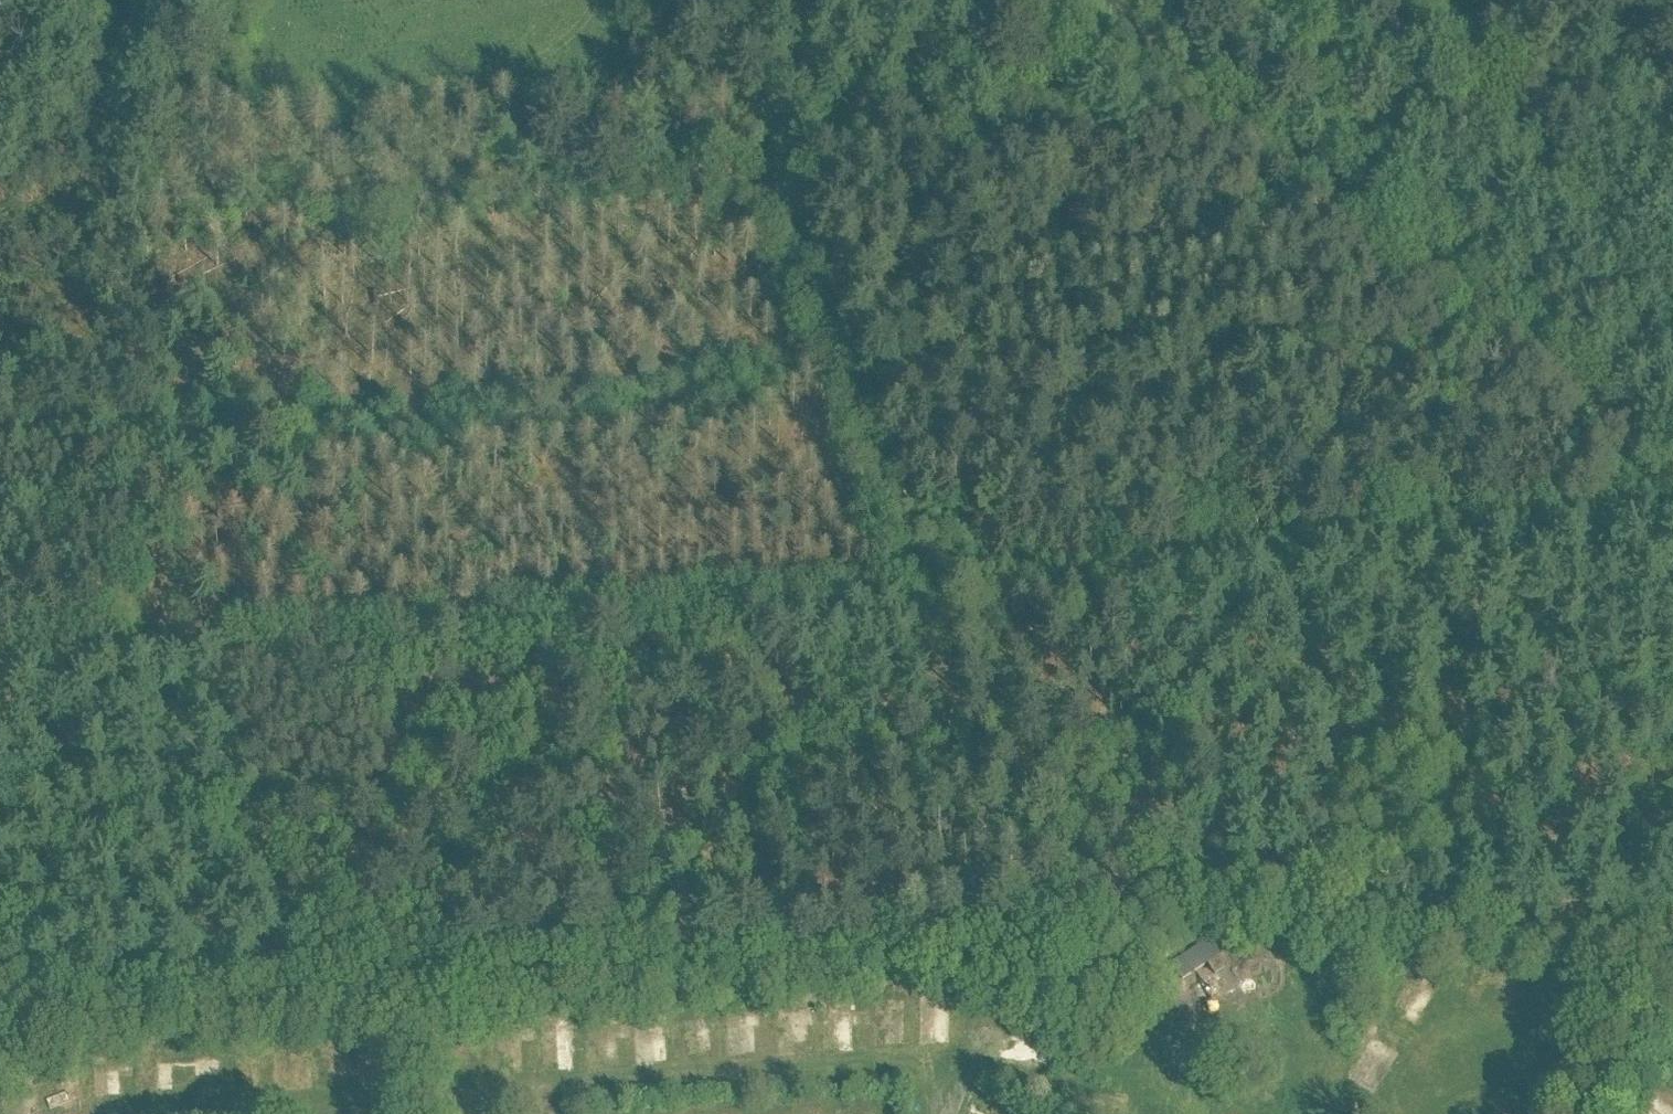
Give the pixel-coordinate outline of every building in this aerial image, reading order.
[(1199,906),(1181,916),(1210,974),(1228,963),(1199,906)] [(344,1058),(330,1058),(330,1069),(343,1069),(344,1058)] [(1417,1113),(1456,1113),(1422,1099),(1417,1113)]
